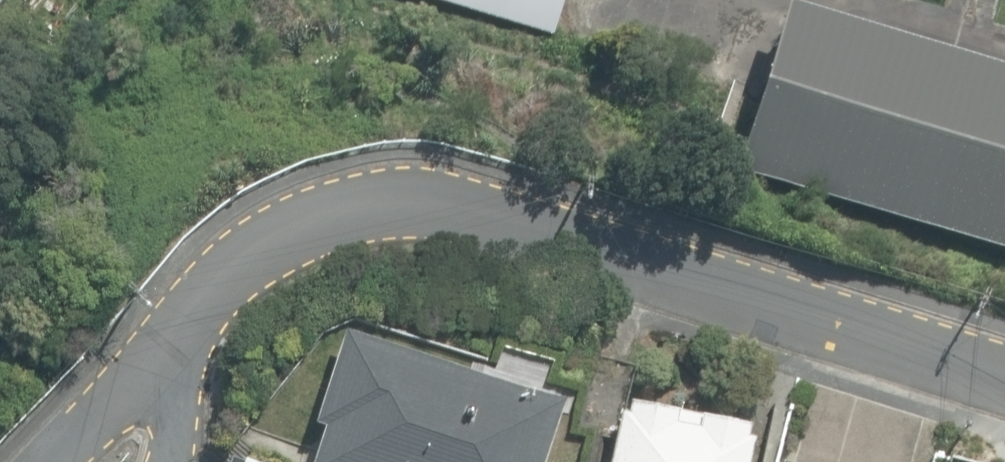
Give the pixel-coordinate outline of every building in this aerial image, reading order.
[(555,41),(568,0),(421,0),(555,41)] [(1004,252),(1004,72),(785,7),(735,170),(1004,252)] [(0,336),(10,309),(0,305),(0,336)] [(560,402),(342,330),(311,424),(322,427),(311,461),(541,461),(560,402)] [(752,443),(745,441),(748,430),(627,404),(635,369),(599,361),(583,435),(615,442),(611,461),(748,461),(752,443)]
